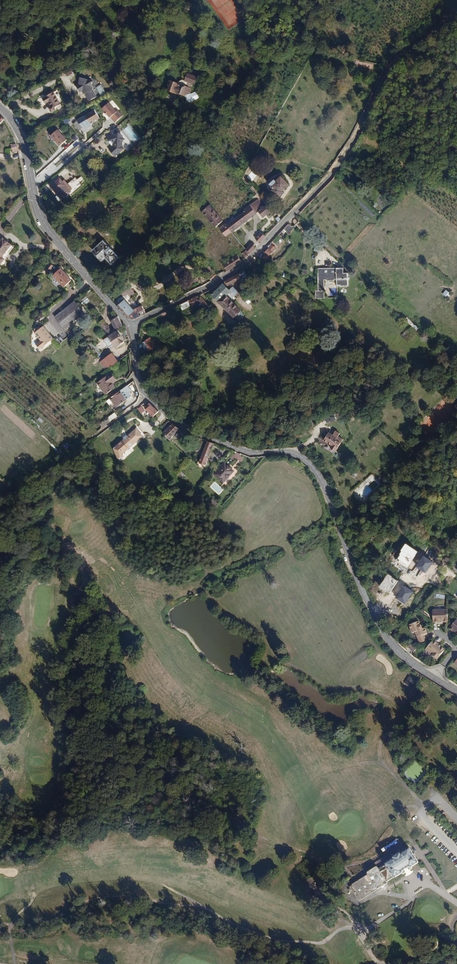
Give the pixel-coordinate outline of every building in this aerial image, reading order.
[(181,94),(185,96),(191,94),(193,88),(192,88),(193,86),(194,86),(197,76),(188,73),(185,81),(183,80),(180,81),(179,83),(172,80),(168,91),(181,95),(181,94)] [(84,75),(75,80),(77,84),(75,85),(80,92),(82,92),(89,102),(98,96),(91,86),(92,81),(87,79),(84,75)] [(101,96),(106,93),(101,84),(96,87),(101,96)] [(61,104),(54,91),(47,96),(47,97),(43,99),(46,104),(49,102),(51,107),(50,108),(52,113),(57,110),(55,108),(61,104)] [(191,94),(185,96),(188,103),(201,98),(198,91),(191,94)] [(128,103),(135,110),(138,107),(131,100),(128,103)] [(117,112),(109,103),(102,109),(109,117),(117,112)] [(95,109),(76,120),(84,129),(91,125),(90,124),(99,119),(95,109)] [(118,111),(117,112),(111,118),(115,123),(123,116),(118,111)] [(64,145),(68,141),(60,133),(57,136),(50,128),(43,135),(55,148),(61,142),(64,145)] [(123,137),(118,132),(107,136),(108,142),(110,141),(113,144),(112,146),(109,149),(115,156),(124,148),(122,141),(125,139),(123,137)] [(257,176),(252,172),(247,177),(252,182),(257,176)] [(289,184),(281,177),(277,181),(275,180),(270,184),(274,189),(273,190),(280,197),(284,192),(283,191),(289,184)] [(50,186),(55,191),(56,190),(64,199),(69,194),(68,194),(73,190),(65,180),(63,182),(59,178),(50,186)] [(233,217),(242,208),(240,205),(241,203),(231,190),(227,187),(223,187),(218,188),(215,191),(213,194),(213,199),(214,203),(217,205),(213,209),(210,205),(202,212),(208,218),(207,219),(210,223),(211,222),(216,228),(218,226),(226,237),(232,232),(226,224),(233,217)] [(56,190),(55,191),(62,200),(64,199),(56,190)] [(235,219),(233,217),(226,224),(232,232),(257,213),(259,212),(263,217),(271,212),(266,205),(264,207),(263,205),(260,208),(255,201),(245,209),(246,211),(235,219)] [(288,234),(294,229),(289,224),(283,229),(288,234)] [(261,242),(266,236),(261,232),(256,239),(259,241),(261,242)] [(119,257),(104,240),(93,250),(103,261),(106,258),(112,264),(119,257)] [(252,243),(246,249),(250,254),(255,249),(255,246),(252,243)] [(7,244),(0,252),(0,268),(3,270),(8,264),(5,262),(14,251),(7,244)] [(227,272),(242,262),(237,255),(223,265),(227,272)] [(216,276),(209,266),(206,269),(204,273),(211,281),(216,276)] [(247,273),(242,266),(228,275),(231,279),(237,276),(239,279),(247,273)] [(344,273),(344,268),(318,268),(318,291),(315,291),(315,298),(324,298),(324,291),(326,291),(326,287),(324,287),(324,280),(327,280),(327,281),(334,280),(337,280),(337,286),(348,286),(348,273),(344,273)] [(71,273),(62,281),(73,292),(80,285),(74,278),(74,277),(71,273)] [(445,280),(440,275),(436,280),(441,285),(445,280)] [(231,287),(224,279),(211,289),(232,314),(241,306),(227,290),(231,287)] [(446,290),(442,294),(447,298),(451,294),(446,290)] [(196,293),(189,297),(192,302),(197,299),(201,305),(208,300),(203,292),(200,294),(199,293),(196,294),(196,293)] [(121,303),(117,306),(128,318),(134,319),(146,314),(142,306),(132,310),(130,313),(127,309),(121,303)] [(63,319),(71,331),(92,317),(87,310),(84,306),(63,319)] [(167,309),(163,311),(166,315),(175,310),(173,306),(167,309)] [(115,326),(121,322),(116,312),(109,317),(113,323),(115,326)] [(99,320),(106,328),(110,325),(104,316),(99,320)] [(42,332),(41,333),(47,342),(42,346),(45,350),(59,340),(50,327),(47,329),(45,326),(40,330),(42,332)] [(103,335),(108,344),(113,340),(115,343),(123,338),(116,327),(103,335)] [(162,344),(156,335),(148,340),(151,345),(149,347),(152,351),(162,344)] [(112,364),(119,358),(112,349),(110,351),(105,355),(112,364)] [(100,383),(109,393),(118,386),(114,381),(118,377),(113,370),(100,383)] [(127,398),(120,388),(110,396),(117,405),(127,398)] [(148,412),(152,417),(154,418),(160,413),(151,405),(149,403),(148,404),(150,407),(148,409),(149,410),(148,412)] [(142,408),(139,411),(147,420),(151,418),(142,408)] [(114,412),(107,417),(110,421),(117,416),(114,412)] [(165,436),(172,443),(184,432),(178,430),(175,427),(165,436)] [(334,431),(330,428),(324,436),(332,442),(331,443),(336,447),(344,435),(339,432),(341,430),(337,427),(334,431)] [(122,446),(113,455),(122,464),(126,460),(126,456),(144,439),(138,432),(128,440),(126,440),(122,443),(122,446)] [(207,451),(210,442),(203,440),(200,449),(207,451)] [(215,454),(219,445),(210,442),(207,451),(215,454)] [(198,459),(194,463),(211,469),(215,454),(207,451),(204,461),(198,459)] [(227,464),(216,475),(224,483),(235,473),(227,464)] [(418,552),(407,544),(396,560),(408,568),(418,552)] [(433,563),(425,558),(418,567),(427,573),(433,563)] [(396,582),(387,574),(379,586),(389,593),(396,582)] [(413,592),(404,587),(396,599),(405,605),(413,592)] [(448,609),(433,609),(434,621),(448,621),(448,609)] [(426,627),(423,627),(422,624),(421,624),(419,620),(410,624),(413,632),(416,631),(420,642),(426,640),(424,633),(428,632),(426,627)] [(434,639),(426,648),(437,658),(445,649),(434,639)] [(410,644),(407,648),(414,653),(417,648),(410,644)] [(404,684),(410,687),(414,679),(409,676),(404,684)] [(410,849),(401,854),(400,853),(392,857),(392,859),(379,868),(376,866),(368,870),(370,873),(352,883),(361,899),(377,890),(379,890),(387,885),(388,882),(401,875),(403,875),(412,870),(413,867),(418,864),(410,849)] [(435,953),(438,949),(438,947),(437,944),(436,942),(434,940),(431,939),(430,940),(427,940),(425,942),(423,944),(422,947),(423,950),(425,953),(426,953),(430,955),(435,953)]
